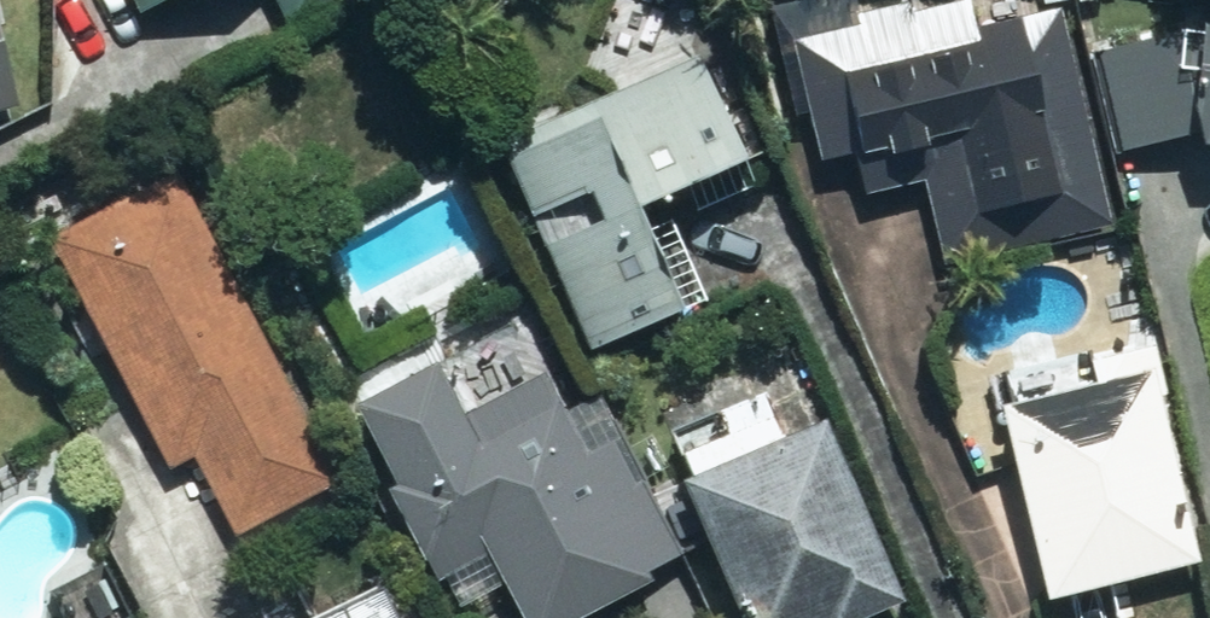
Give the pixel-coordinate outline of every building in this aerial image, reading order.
[(144,9),(161,0),(139,0),(144,9)] [(284,25),(329,0),(271,0),(284,25)] [(810,32),(837,153),(866,147),(877,195),(940,182),(957,258),(1125,222),(1077,2),(980,24),(975,0),(867,0),(871,18),(810,32)] [(25,107),(0,11),(0,113),(25,107)] [(1198,26),(1099,48),(1125,149),(1209,127),(1209,26),(1198,26)] [(722,43),(511,130),(545,210),(608,184),(622,217),(558,244),(599,344),(710,298),(668,197),(769,155),(722,43)] [(347,482),(200,168),(73,227),(181,457),(202,448),(241,532),(347,482)] [(1029,455),(1058,589),(1209,556),(1209,528),(1168,333),(1010,368),(981,374),(994,431),(973,435),(980,466),(1029,455)] [(457,576),(469,601),(515,579),(534,617),(593,617),(675,579),(667,561),(696,548),(637,423),(604,439),(571,368),(485,409),(458,353),(371,394),(457,576)] [(741,394),(687,415),(710,472),(768,617),(829,617),(846,611),(849,617),(875,617),(922,599),(848,416),(814,430),(792,373),(741,394)] [(301,617),(339,617),(331,602),(301,617)]
